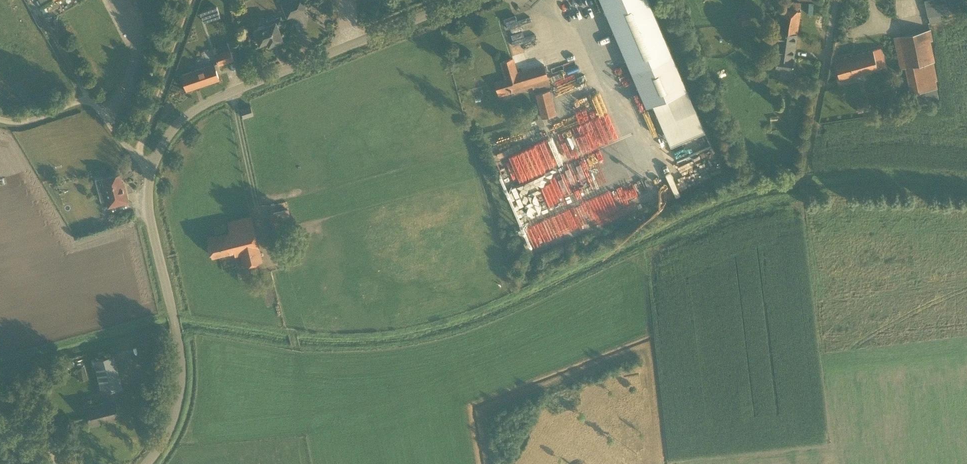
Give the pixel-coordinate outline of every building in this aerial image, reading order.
[(306,9),(302,0),(295,0),(283,5),(288,17),(306,9)] [(594,0),(577,0),(579,5),(584,3),(589,14),(599,9),(594,0)] [(672,54),(649,0),(601,0),(632,71),(646,105),(652,103),(687,88),(672,54)] [(941,15),(966,9),(966,0),(938,0),(941,15)] [(201,10),(204,21),(221,17),(218,6),(201,10)] [(792,69),(800,10),(785,8),(781,7),(774,55),(777,55),(775,67),(792,69)] [(72,23),(83,23),(83,11),(72,12),(72,23)] [(742,26),(751,25),(749,13),(741,14),(742,26)] [(815,25),(823,26),(824,13),(816,13),(815,25)] [(766,15),(765,23),(773,23),(774,15),(766,15)] [(269,44),(283,39),(278,26),(284,24),(281,16),(266,22),(267,24),(254,29),(257,37),(256,37),(258,42),(259,42),(260,43),(268,40),(269,44)] [(930,29),(925,30),(901,35),(908,66),(911,85),(915,103),(939,98),(936,88),(937,88),(936,80),(937,80),(933,62),(935,61),(930,41),(933,40),(930,29)] [(219,64),(233,59),(230,49),(216,54),(216,55),(219,64)] [(839,78),(878,68),(873,50),(834,60),(839,78)] [(517,72),(513,58),(501,62),(506,79),(496,82),(499,92),(532,83),(533,86),(533,88),(535,88),(550,84),(544,65),(517,72)] [(187,89),(219,78),(215,65),(183,75),(187,89)] [(541,119),(556,115),(550,90),(535,94),(541,119)] [(858,112),(869,110),(867,97),(855,99),(858,112)] [(244,117),(253,114),(251,106),(241,109),(244,117)] [(776,130),(789,129),(788,116),(775,118),(776,130)] [(694,152),(704,147),(702,142),(692,147),(694,152)] [(123,186),(120,173),(101,178),(106,200),(108,207),(129,202),(125,186),(123,186)] [(262,260),(251,216),(227,221),(230,232),(208,237),(212,256),(234,251),(235,255),(241,253),(244,265),(262,260)] [(102,392),(103,392),(112,390),(122,387),(114,355),(94,360),(102,392)] [(114,400),(112,390),(103,392),(105,402),(87,407),(91,424),(119,417),(115,399),(114,400)]
